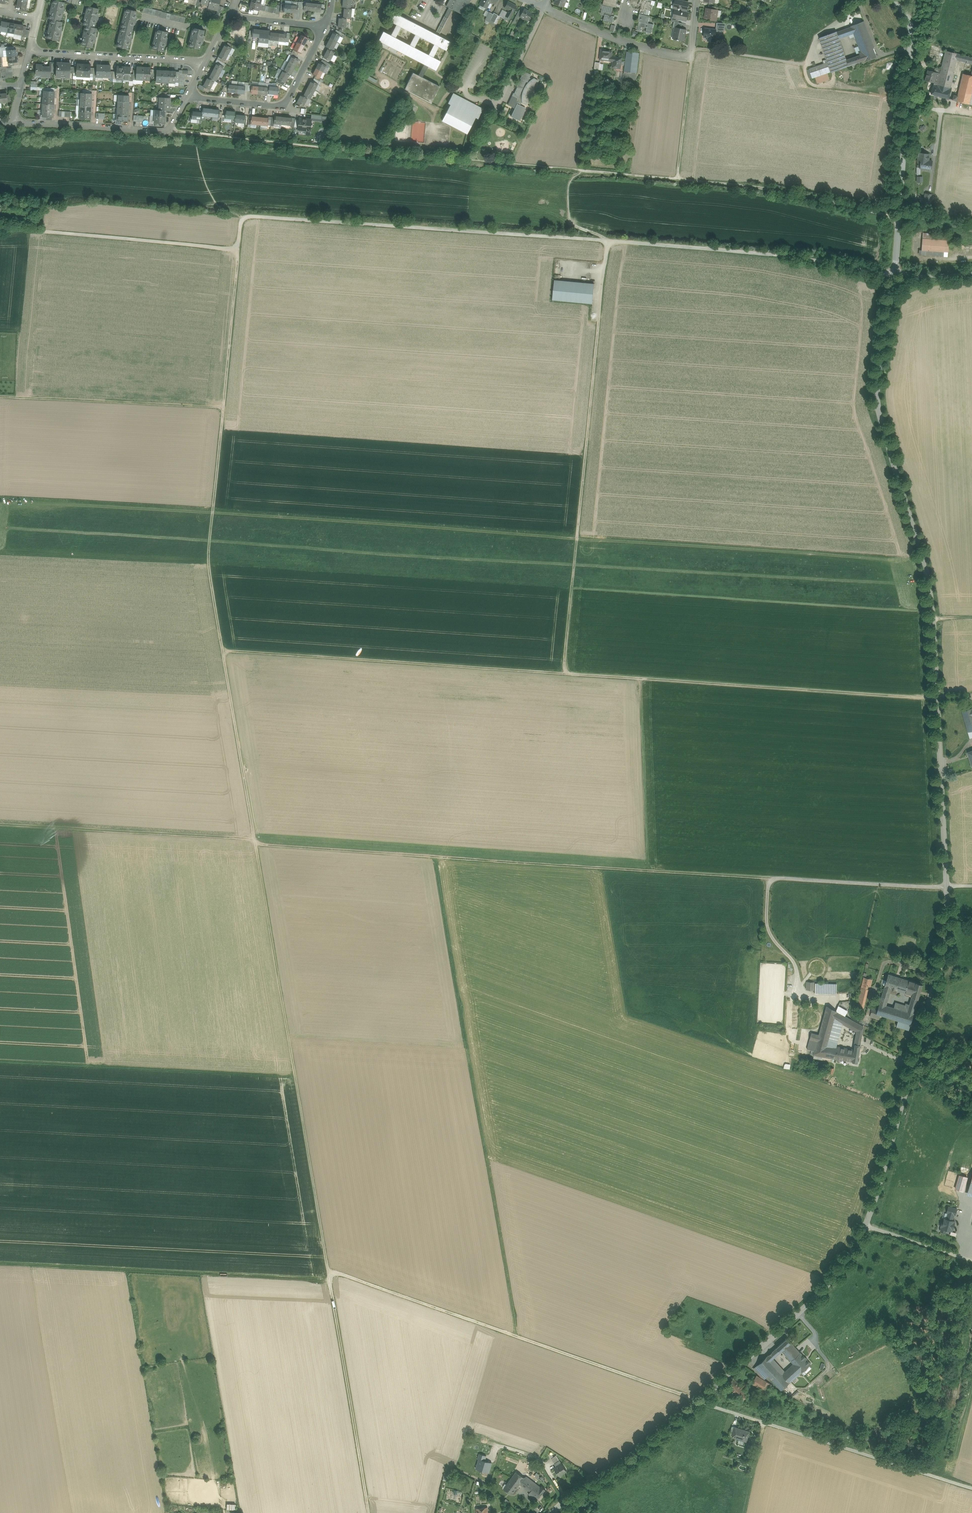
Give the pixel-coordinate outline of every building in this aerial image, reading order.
[(18,0),(17,6),(21,7),(26,8),(28,2),(18,0)] [(54,0),(53,0),(49,19),(51,20),(60,21),(61,16),(62,16),(64,9),(63,8),(64,2),(54,0)] [(209,6),(208,7),(213,8),(213,9),(217,11),(218,11),(219,6),(221,0),(210,0),(209,6)] [(343,8),(344,8),(351,8),(352,0),(344,0),(343,8)] [(446,6),(449,8),(452,9),(463,15),(471,0),(449,0),(446,6)] [(479,5),(480,5),(484,7),(486,8),(489,3),(490,1),(487,0),(482,0),(479,5)] [(640,3),(642,3),(639,14),(645,15),(646,9),(651,11),(652,5),(651,5),(652,0),(650,0),(641,0),(640,3)] [(675,0),(673,8),(674,9),(686,11),(688,3),(681,1),(675,0)] [(261,5),(251,2),(250,9),(259,11),(260,10),(261,5)] [(517,6),(508,2),(504,8),(509,10),(507,13),(504,19),(508,21),(513,12),(517,6)] [(322,4),(312,3),(311,11),(321,12),(322,4)] [(614,7),(604,5),(602,14),(604,14),(603,21),(613,23),(614,16),(611,15),(613,7),(614,7)] [(99,9),(88,6),(84,25),(86,26),(94,28),(96,23),(97,22),(99,16),(98,14),(99,9)] [(162,11),(144,7),(143,12),(153,15),(160,17),(162,12),(162,11)] [(137,11),(126,8),(121,27),(132,30),(133,25),(135,24),(136,18),(135,16),(137,11)] [(351,8),(344,8),(343,18),(347,18),(351,19),(352,9),(351,8)] [(435,34),(439,36),(452,9),(449,8),(435,34)] [(523,11),(520,16),(520,17),(528,21),(532,13),(524,9),(524,8),(523,11)] [(686,11),(674,9),(672,16),(674,16),(674,17),(679,18),(685,20),(687,12),(686,11)] [(708,9),(707,9),(705,18),(708,18),(710,17),(711,17),(713,20),(714,19),(716,19),(717,16),(717,10),(708,9)] [(507,13),(502,10),(499,16),(500,17),(504,19),(507,13)] [(173,15),(162,12),(160,17),(172,20),(173,15)] [(435,34),(393,13),(389,20),(389,21),(397,24),(391,36),(395,38),(401,27),(416,34),(410,46),(414,48),(420,36),(434,44),(429,55),(433,57),(438,46),(446,50),(450,42),(439,36),(435,34)] [(645,15),(639,14),(638,21),(639,22),(637,30),(642,31),(641,30),(641,27),(646,28),(646,32),(646,31),(651,32),(651,33),(653,25),(648,23),(650,16),(645,15)] [(186,18),(173,15),(172,20),(184,23),(186,18)] [(519,18),(516,16),(510,26),(514,28),(519,18)] [(343,18),(339,18),(338,27),(346,28),(347,18),(343,18)] [(60,21),(51,20),(47,38),(58,41),(59,36),(60,35),(62,29),(61,28),(63,22),(60,21)] [(1,22),(1,24),(0,29),(0,31),(7,32),(9,23),(1,22)] [(864,22),(851,27),(854,34),(861,53),(874,48),(864,22)] [(16,24),(9,23),(7,32),(14,34),(16,24)] [(24,26),(16,24),(14,34),(22,35),(24,26)] [(94,28),(86,26),(81,44),(92,47),(94,42),(95,41),(96,35),(96,33),(97,28),(94,28)] [(132,30),(121,27),(117,46),(128,49),(129,44),(130,43),(132,37),(132,36),(131,35),(132,30)] [(204,30),(193,27),(189,46),(200,49),(201,44),(202,43),(204,36),(203,35),(204,30)] [(681,28),(677,27),(677,28),(674,38),(673,38),(684,41),(685,35),(684,35),(686,30),(687,30),(681,28)] [(851,27),(845,29),(847,36),(854,34),(851,27)] [(168,32),(157,29),(152,48),(163,51),(165,46),(166,45),(168,38),(167,37),(168,32)] [(716,30),(705,29),(704,37),(708,37),(708,40),(715,41),(715,38),(716,38),(716,36),(716,30)] [(270,31),(260,30),(259,37),(269,38),(270,31)] [(837,32),(819,38),(820,38),(828,62),(831,72),(849,66),(848,66),(846,60),(839,39),(843,37),(841,31),(837,32)] [(278,44),(279,41),(280,33),(270,32),(268,46),(275,46),(275,44),(278,44)] [(335,33),(334,32),(330,38),(337,42),(340,36),(335,33)] [(391,36),(383,32),(379,40),(387,44),(386,44),(390,46),(391,46),(406,53),(405,54),(409,56),(410,55),(425,63),(418,75),(422,77),(429,65),(436,69),(440,62),(440,61),(410,46),(391,36)] [(287,34),(280,33),(279,41),(289,42),(290,33),(287,33),(287,36),(286,36),(287,34)] [(309,39),(302,35),(297,44),(304,48),(309,39)] [(337,42),(330,38),(326,47),(332,51),(337,42)] [(226,45),(225,44),(221,51),(228,54),(232,48),(226,45)] [(304,48),(297,44),(294,50),(299,53),(301,54),(304,48)] [(861,53),(860,53),(860,55),(855,57),(857,63),(856,63),(865,60),(865,61),(876,57),(874,52),(873,52),(872,49),(874,48),(861,53)] [(335,52),(328,49),(323,58),(331,61),(335,52)] [(612,51),(601,50),(600,59),(610,61),(611,56),(612,51)] [(228,54),(221,51),(218,57),(221,58),(225,61),(228,54)] [(639,52),(627,51),(625,72),(637,73),(639,52)] [(967,56),(946,51),(941,70),(940,70),(940,72),(941,72),(938,82),(938,84),(938,85),(951,88),(954,73),(956,61),(965,63),(967,56)] [(292,56),(289,62),(296,66),(299,60),(296,58),(292,56)] [(619,57),(613,57),(612,61),(613,61),(612,67),(620,68),(621,58),(618,58),(619,57)] [(855,57),(846,60),(848,66),(856,63),(857,63),(855,57)] [(289,62),(284,71),(290,74),(291,75),(296,66),(289,62)] [(321,63),(320,62),(316,69),(323,72),(326,66),(321,63)] [(831,72),(828,62),(809,69),(812,78),(831,72)] [(224,67),(217,63),(216,63),(213,69),(220,73),(222,69),(224,67)] [(42,67),(41,75),(41,77),(50,77),(50,73),(51,67),(50,67),(42,67)] [(214,81),(216,82),(219,76),(220,73),(213,69),(209,78),(214,81)] [(323,72),(316,69),(313,75),(315,76),(320,78),(323,72)] [(278,79),(278,80),(285,83),(290,74),(284,71),(283,71),(281,74),(278,79)] [(530,74),(524,71),(520,79),(521,79),(514,94),(513,93),(508,105),(512,107),(513,105),(515,106),(514,108),(515,108),(517,103),(522,103),(522,104),(522,103),(527,105),(528,102),(529,102),(532,95),(533,91),(534,91),(537,84),(538,81),(534,78),(531,80),(529,77),(530,74)] [(934,72),(928,71),(925,81),(934,83),(935,83),(935,81),(937,73),(934,72)] [(418,75),(413,72),(404,88),(430,102),(437,90),(439,86),(422,77),(418,75)] [(963,74),(958,97),(957,101),(970,104),(971,94),(971,76),(963,74)] [(214,81),(209,78),(207,78),(203,86),(204,87),(210,90),(214,81)] [(311,81),(308,87),(315,91),(318,85),(313,82),(311,81)] [(951,88),(938,85),(938,84),(935,83),(934,83),(931,94),(949,99),(951,88)] [(238,86),(228,85),(227,92),(237,93),(238,86)] [(269,87),(259,86),(258,94),(268,95),(268,94),(269,87)] [(276,87),(269,86),(269,87),(268,94),(278,95),(279,87),(276,87)] [(315,91),(308,87),(303,96),(308,98),(310,100),(315,91)] [(467,100),(453,93),(448,103),(450,104),(442,120),(467,133),(475,117),(478,119),(483,109),(469,102),(469,103),(467,102),(466,102),(467,100)] [(301,95),(297,103),(303,107),(305,104),(308,98),(303,96),(301,95)] [(212,109),(202,108),(202,112),(202,116),(205,116),(212,117),(212,109)] [(236,111),(225,110),(225,118),(231,119),(235,119),(235,114),(236,111)] [(202,112),(192,111),(191,118),(201,120),(201,119),(202,116),(202,112)] [(235,114),(235,119),(234,122),(238,122),(245,123),(245,115),(235,114)] [(261,117),(252,116),(251,124),(260,125),(261,117)] [(269,118),(261,117),(260,125),(268,126),(269,119),(269,118)] [(292,118),(282,117),(281,124),(291,125),(292,118)] [(311,120),(306,119),(306,120),(303,119),(303,118),(299,118),(299,120),(298,128),(298,130),(305,131),(310,132),(311,120)] [(925,125),(920,129),(923,133),(928,128),(925,125)] [(932,161),(921,160),(920,168),(927,169),(926,171),(931,171),(932,161)] [(949,240),(923,238),(922,250),(925,250),(948,252),(949,240)] [(575,282),(555,280),(553,300),(573,302),(575,282)] [(595,284),(575,282),(573,302),(593,304),(595,284)] [(962,711),(968,732),(971,731),(971,708),(962,711)] [(903,992),(907,979),(888,974),(877,1010),(876,1014),(880,1015),(898,1020),(911,1024),(916,1005),(910,1004),(908,1012),(894,1008),(886,1005),(890,993),(891,989),(897,991),(903,992)] [(862,984),(869,986),(871,986),(872,979),(864,978),(862,984)] [(923,984),(917,982),(913,995),(912,997),(918,999),(923,984)] [(831,984),(816,984),(815,993),(830,994),(831,984)] [(864,1007),(869,986),(862,984),(857,1006),(858,1006),(864,1007)] [(851,994),(839,994),(840,1002),(849,1002),(851,994)] [(908,1012),(910,1004),(906,1002),(905,1005),(895,1002),(894,1008),(908,1012)] [(822,1015),(822,1013),(820,1011),(819,1009),(817,1008),(815,1007),(812,1006),(810,1006),(808,1007),(806,1008),(804,1009),(802,1011),(801,1013),(800,1015),(800,1018),(800,1020),(801,1022),(802,1024),(804,1026),(806,1028),(808,1028),(810,1029),(812,1029),(815,1029),(817,1028),(819,1026),(820,1024),(822,1022),(822,1020),(823,1018),(822,1015)] [(835,1020),(837,1012),(836,1011),(827,1006),(819,1035),(819,1036),(829,1040),(835,1020)] [(837,1012),(845,1016),(847,1011),(838,1006),(836,1011),(837,1012)] [(855,1040),(861,1041),(863,1027),(845,1016),(837,1012),(835,1020),(843,1024),(856,1032),(855,1040)] [(835,1020),(829,1040),(828,1044),(828,1046),(837,1047),(843,1024),(835,1020)] [(909,1030),(911,1024),(898,1020),(896,1026),(909,1030)] [(806,1029),(798,1028),(796,1040),(800,1041),(801,1034),(805,1034),(806,1029)] [(812,1051),(815,1051),(818,1040),(819,1036),(819,1035),(812,1033),(807,1050),(812,1051)] [(836,1060),(838,1047),(837,1047),(828,1046),(828,1044),(818,1040),(815,1051),(813,1056),(814,1056),(832,1059),(836,1060)] [(852,1062),(858,1063),(861,1045),(854,1043),(854,1044),(855,1045),(854,1050),(852,1062)] [(852,1062),(854,1050),(838,1047),(836,1060),(852,1062)] [(956,1189),(965,1191),(968,1176),(959,1174),(956,1189)] [(947,1229),(953,1230),(959,1207),(948,1205),(945,1217),(943,1216),(941,1226),(942,1226),(941,1230),(946,1232),(947,1229)] [(794,1345),(787,1338),(777,1348),(780,1352),(782,1351),(785,1354),(794,1345)] [(810,1364),(794,1345),(785,1354),(793,1364),(786,1371),(793,1379),(810,1364)] [(780,1352),(777,1348),(772,1352),(775,1357),(780,1352)] [(770,1361),(767,1357),(758,1365),(769,1376),(781,1390),(790,1383),(782,1374),(770,1361)] [(769,1376),(758,1365),(754,1369),(762,1377),(765,1379),(769,1376)] [(793,1379),(786,1371),(782,1374),(790,1383),(793,1379)] [(767,1381),(756,1375),(750,1383),(761,1389),(762,1389),(767,1381)] [(734,1379),(727,1385),(735,1394),(738,1391),(735,1387),(739,1384),(734,1379)] [(772,1384),(767,1381),(762,1389),(761,1389),(758,1395),(763,1398),(772,1384)] [(738,1391),(735,1394),(744,1404),(751,1398),(744,1390),(745,1389),(744,1388),(745,1387),(747,1389),(749,1387),(744,1382),(740,1385),(739,1384),(735,1387),(738,1391)] [(749,1432),(735,1427),(733,1436),(732,1437),(747,1441),(749,1432)] [(476,1468),(489,1472),(492,1463),(485,1460),(479,1458),(479,1459),(476,1468)] [(555,1463),(554,1463),(557,1467),(554,1468),(559,1475),(567,1470),(562,1463),(560,1460),(555,1463)] [(524,1478),(516,1473),(504,1489),(512,1495),(520,1484),(524,1478)] [(526,1477),(524,1478),(520,1484),(531,1492),(537,1484),(526,1477)] [(541,1488),(537,1484),(531,1492),(529,1495),(537,1501),(546,1490),(542,1487),(541,1488)]
